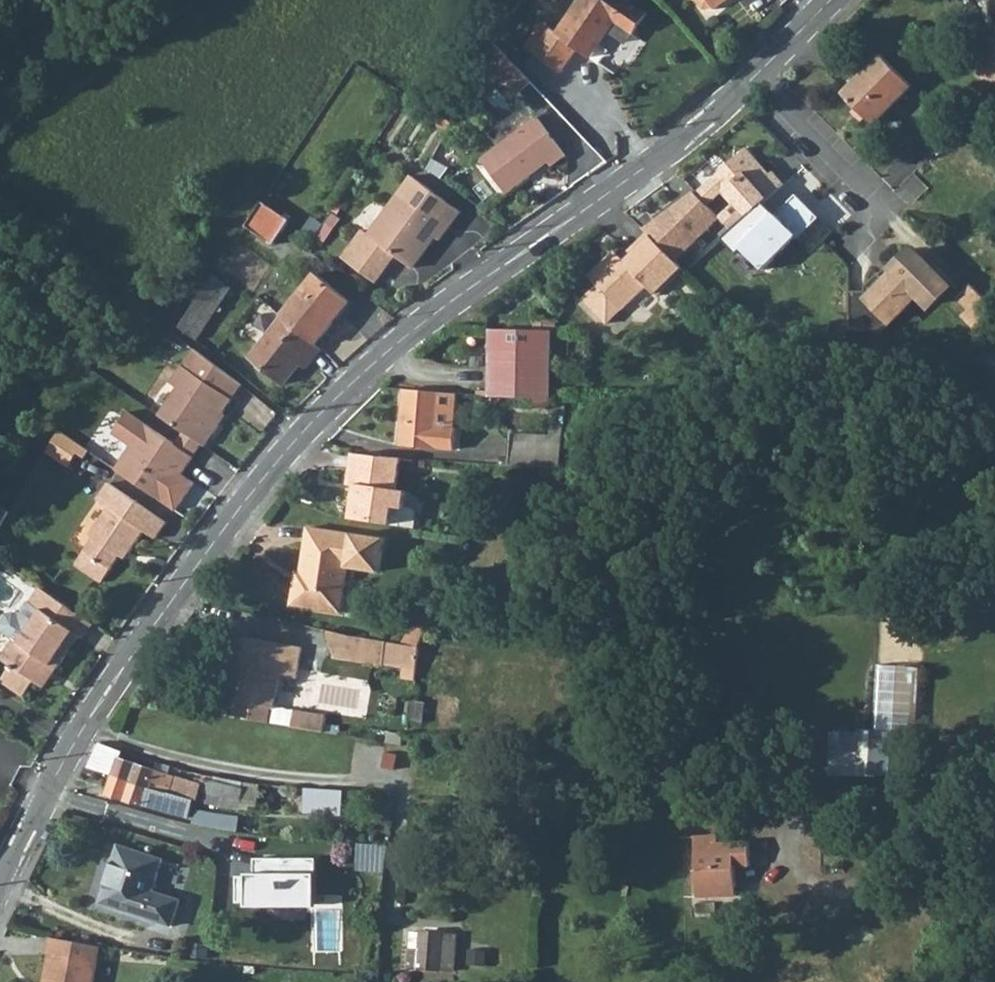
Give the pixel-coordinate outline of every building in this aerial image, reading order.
[(609,37),(626,48),(647,19),(649,17),(647,16),(624,0),(585,0),(559,36),(552,31),(534,57),(561,76),(574,58),(578,52),(592,61),(609,37)] [(716,16),(736,0),(704,0),(716,16)] [(534,81),(498,41),(486,62),(502,80),(518,96),(534,81)] [(992,41),(978,72),(994,79),(994,41),(992,41)] [(907,83),(876,53),(838,93),(869,123),(907,83)] [(486,62),(475,83),(486,95),(502,80),(486,62)] [(978,72),(975,79),(994,88),(994,79),(978,72)] [(531,179),(529,175),(551,161),(554,167),(568,158),(541,117),(483,157),(508,194),(531,179)] [(390,146),(381,141),(372,155),(381,160),(390,146)] [(766,172),(746,148),(693,192),(703,202),(718,190),(742,218),(758,205),(786,182),(773,166),(766,172)] [(411,267),(435,237),(439,240),(461,212),(412,175),(367,234),(361,229),(341,256),(374,281),(395,254),(411,267)] [(639,225),(645,234),(672,262),(718,219),(703,202),(693,192),(691,189),(639,225)] [(792,240),(813,219),(790,196),(770,216),(758,205),(742,218),(717,240),(731,255),(736,251),(756,271),(789,237),(792,240)] [(245,227),(272,245),(288,222),(261,203),(245,227)] [(581,302),(604,329),(646,290),(655,300),(681,272),(672,262),(645,234),(620,258),(618,256),(606,267),(603,263),(587,279),(596,289),(581,302)] [(883,271),(857,297),(884,324),(910,298),(923,311),(949,285),(906,242),(880,268),(883,271)] [(618,256),(614,253),(603,263),(606,267),(618,256)] [(282,317),(315,346),(354,299),(320,270),(282,317)] [(213,276),(203,293),(220,305),(230,289),(213,276)] [(970,285),(955,299),(964,307),(957,314),(969,327),(991,306),(970,285)] [(195,341),(220,305),(203,293),(178,329),(195,341)] [(315,346),(282,317),(249,357),(283,386),(301,365),(307,357),(313,362),(321,351),(315,346)] [(548,329),(489,328),(486,395),(546,397),(548,329)] [(183,368),(214,388),(225,374),(195,351),(183,368)] [(313,362),(307,357),(301,365),(306,370),(313,362)] [(182,432),(214,388),(183,368),(171,386),(179,391),(161,417),(182,432)] [(225,374),(214,388),(232,401),(241,387),(225,374)] [(458,393),(404,387),(399,446),(453,451),(458,393)] [(206,448),(220,427),(215,424),(232,401),(214,388),(182,432),(186,434),(203,446),(206,448)] [(142,487),(173,444),(127,412),(115,430),(136,443),(117,471),(141,487),(142,487)] [(76,457),(82,448),(61,433),(47,453),(65,467),(73,455),(76,457)] [(194,458),(203,446),(186,434),(177,447),(194,458)] [(509,465),(511,465),(559,469),(563,453),(563,437),(511,435),(509,465)] [(177,447),(173,444),(142,487),(169,505),(180,512),(198,486),(183,475),(194,458),(177,447)] [(401,458),(348,453),(343,487),(351,488),(349,498),(353,498),(351,519),(415,527),(417,512),(403,510),(405,493),(397,492),(401,458)] [(69,469),(76,457),(73,455),(65,467),(69,469)] [(124,548),(130,553),(145,532),(156,539),(167,523),(110,483),(99,498),(110,507),(91,534),(94,536),(75,563),(100,581),(124,548)] [(301,609),(338,615),(342,586),(357,589),(365,541),(350,539),(308,532),(302,574),(301,575),(296,574),(291,607),(301,609)] [(84,642),(95,625),(40,588),(18,620),(13,617),(6,619),(0,628),(2,635),(14,643),(18,646),(25,650),(12,669),(2,684),(23,699),(33,684),(40,688),(53,669),(57,672),(80,638),(84,642)] [(407,643),(421,646),(423,637),(426,637),(432,619),(418,612),(407,643)] [(388,658),(392,641),(332,630),(329,643),(339,649),(388,658)] [(275,708),(280,676),(298,679),(303,647),(244,636),(237,671),(243,672),(235,716),(269,722),(271,707),(275,708)] [(418,676),(421,646),(392,641),(388,658),(406,661),(404,673),(418,676)] [(14,643),(1,662),(12,669),(25,650),(18,646),(14,643)] [(916,731),(919,664),(880,663),(877,729),(916,731)] [(57,672),(53,669),(40,689),(45,691),(57,672)] [(294,711),(292,726),(321,731),(324,716),(294,711)] [(832,732),(831,773),(902,775),(903,733),(832,732)] [(118,758),(113,774),(195,798),(198,799),(199,795),(220,800),(221,796),(240,800),(242,788),(212,780),(213,775),(204,773),(202,784),(118,758)] [(106,794),(143,806),(144,804),(188,817),(190,814),(195,798),(113,774),(108,788),(107,791),(106,794)] [(303,810),(342,813),(344,791),(343,791),(305,787),(303,810)] [(221,812),(199,810),(195,822),(237,830),(241,815),(232,814),(226,817),(220,816),(221,812)] [(748,842),(694,845),(695,870),(697,902),(717,901),(717,892),(738,891),(737,867),(750,866),(748,842)] [(360,843),(357,874),(385,877),(389,845),(360,843)] [(160,862),(117,847),(96,901),(168,928),(177,900),(150,889),(160,862)] [(739,899),(738,891),(717,892),(717,901),(739,899)] [(420,950),(412,949),(409,969),(455,972),(458,936),(422,932),(420,950)] [(48,954),(51,955),(46,981),(96,981),(102,946),(75,941),(52,936),(48,954)]
